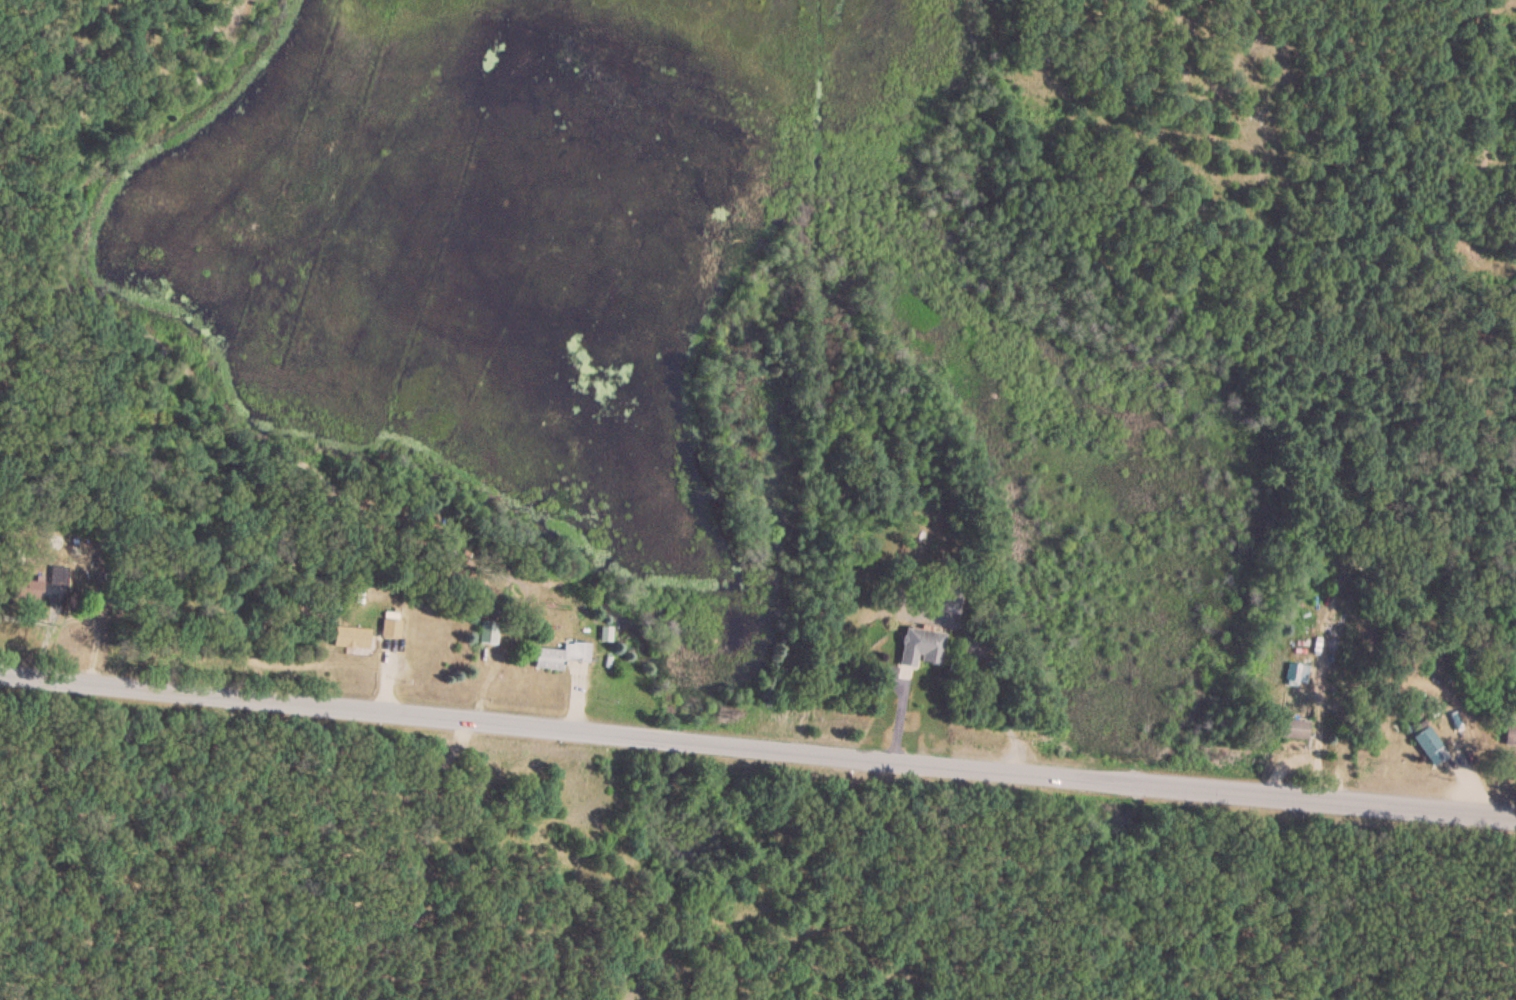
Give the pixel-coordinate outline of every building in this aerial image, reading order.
[(69,569),(53,569),(53,588),(69,588),(69,569)] [(40,606),(45,581),(37,579),(35,585),(14,582),(10,600),(40,606)] [(399,624),(381,622),(380,640),(397,642),(399,624)] [(497,625),(479,625),(479,646),(497,646),(497,625)] [(332,649),(367,653),(369,633),(334,629),(332,649)] [(897,667),(938,672),(941,637),(900,633),(897,667)] [(562,653),(534,651),(533,672),(562,674),(563,664),(590,666),(591,647),(562,645),(562,653)] [(1307,723),(1274,723),(1274,742),(1307,742),(1307,723)] [(1515,748),(1515,727),(1502,727),(1502,748),(1515,748)] [(1430,771),(1445,760),(1425,731),(1410,741),(1430,771)]
